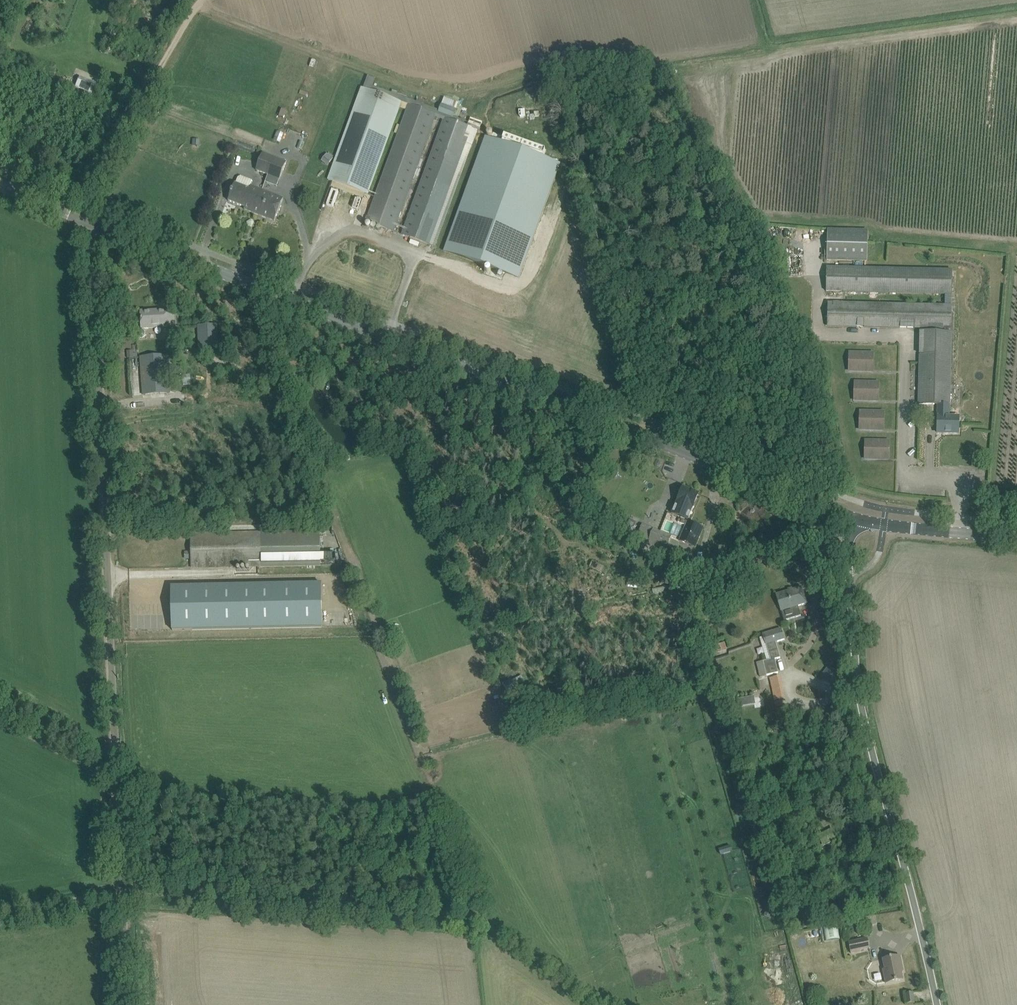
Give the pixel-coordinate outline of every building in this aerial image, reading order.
[(480,125),(471,121),(454,116),(459,103),(444,97),(439,110),(397,94),(397,93),(392,91),(392,92),(373,86),(375,79),(367,76),(363,88),(362,88),(328,180),(367,194),(401,102),(409,105),(366,221),(393,231),(435,114),(445,118),(402,234),(429,244),(436,247),(480,125)] [(92,94),(96,84),(79,77),(75,87),(92,94)] [(485,137),(444,250),(519,277),(560,164),(544,158),(546,152),(504,136),(501,142),(485,137)] [(268,175),(275,157),(263,153),(256,170),(268,175)] [(327,153),(321,161),(327,165),(333,158),(327,153)] [(275,157),(268,175),(280,179),(286,162),(275,157)] [(250,185),(252,180),(241,176),(239,178),(236,184),(235,183),(228,201),(245,207),(244,209),(253,213),(274,221),(278,212),(283,198),(261,190),(250,185)] [(867,262),(868,230),(827,229),(827,261),(867,262)] [(827,267),(826,292),(833,292),(945,295),(945,305),(833,303),(828,303),(828,304),(827,327),(944,330),(944,332),(921,332),(919,405),(938,405),(938,417),(938,433),(959,434),(959,418),(949,418),(949,405),(951,332),(953,270),(827,267)] [(142,328),(175,326),(174,309),(141,311),(142,328)] [(217,324),(199,325),(201,351),(219,350),(217,324)] [(854,371),(872,371),(873,354),(851,353),(851,362),(854,362),(854,371)] [(143,394),(153,394),(169,392),(167,355),(140,357),(143,394)] [(859,400),(877,400),(878,383),(856,382),(856,392),(859,392),(859,400)] [(864,429),(883,430),(883,412),(862,412),(862,421),(865,421),(864,429)] [(870,450),(870,458),(888,459),(888,442),(867,441),(867,450),(870,450)] [(683,488),(673,513),(688,519),(698,494),(683,488)] [(695,546),(699,537),(702,528),(682,520),(679,518),(677,522),(681,523),(687,525),(681,540),(695,546)] [(661,533),(652,529),(648,539),(656,543),(661,533)] [(192,568),(202,567),(320,565),(319,531),(191,533),(192,568)] [(666,547),(670,537),(661,533),(656,543),(666,547)] [(732,581),(723,592),(729,596),(730,594),(732,596),(738,589),(736,587),(737,585),(732,581)] [(321,583),(171,586),(172,630),(322,627),(322,624),(321,583)] [(802,587),(776,595),(781,611),(784,621),(801,615),(798,606),(806,603),(802,587)] [(762,677),(766,676),(778,672),(775,659),(780,658),(776,642),(784,639),(781,628),(762,634),(763,636),(759,637),(766,660),(758,662),(762,677)] [(730,649),(745,644),(743,638),(728,644),(730,649)] [(716,653),(726,649),(724,642),(714,646),(716,653)] [(831,683),(838,674),(828,666),(821,676),(831,683)] [(782,675),(771,678),(776,701),(787,698),(782,675)] [(823,834),(827,842),(837,837),(833,829),(823,834)] [(824,926),(825,940),(841,938),(840,925),(824,926)] [(851,953),(860,951),(860,950),(870,948),(868,938),(849,943),(851,953)] [(886,984),(903,980),(901,972),(903,971),(900,955),(883,959),(885,969),(883,969),(886,984)] [(907,1004),(914,1003),(913,992),(906,993),(907,1004)]
